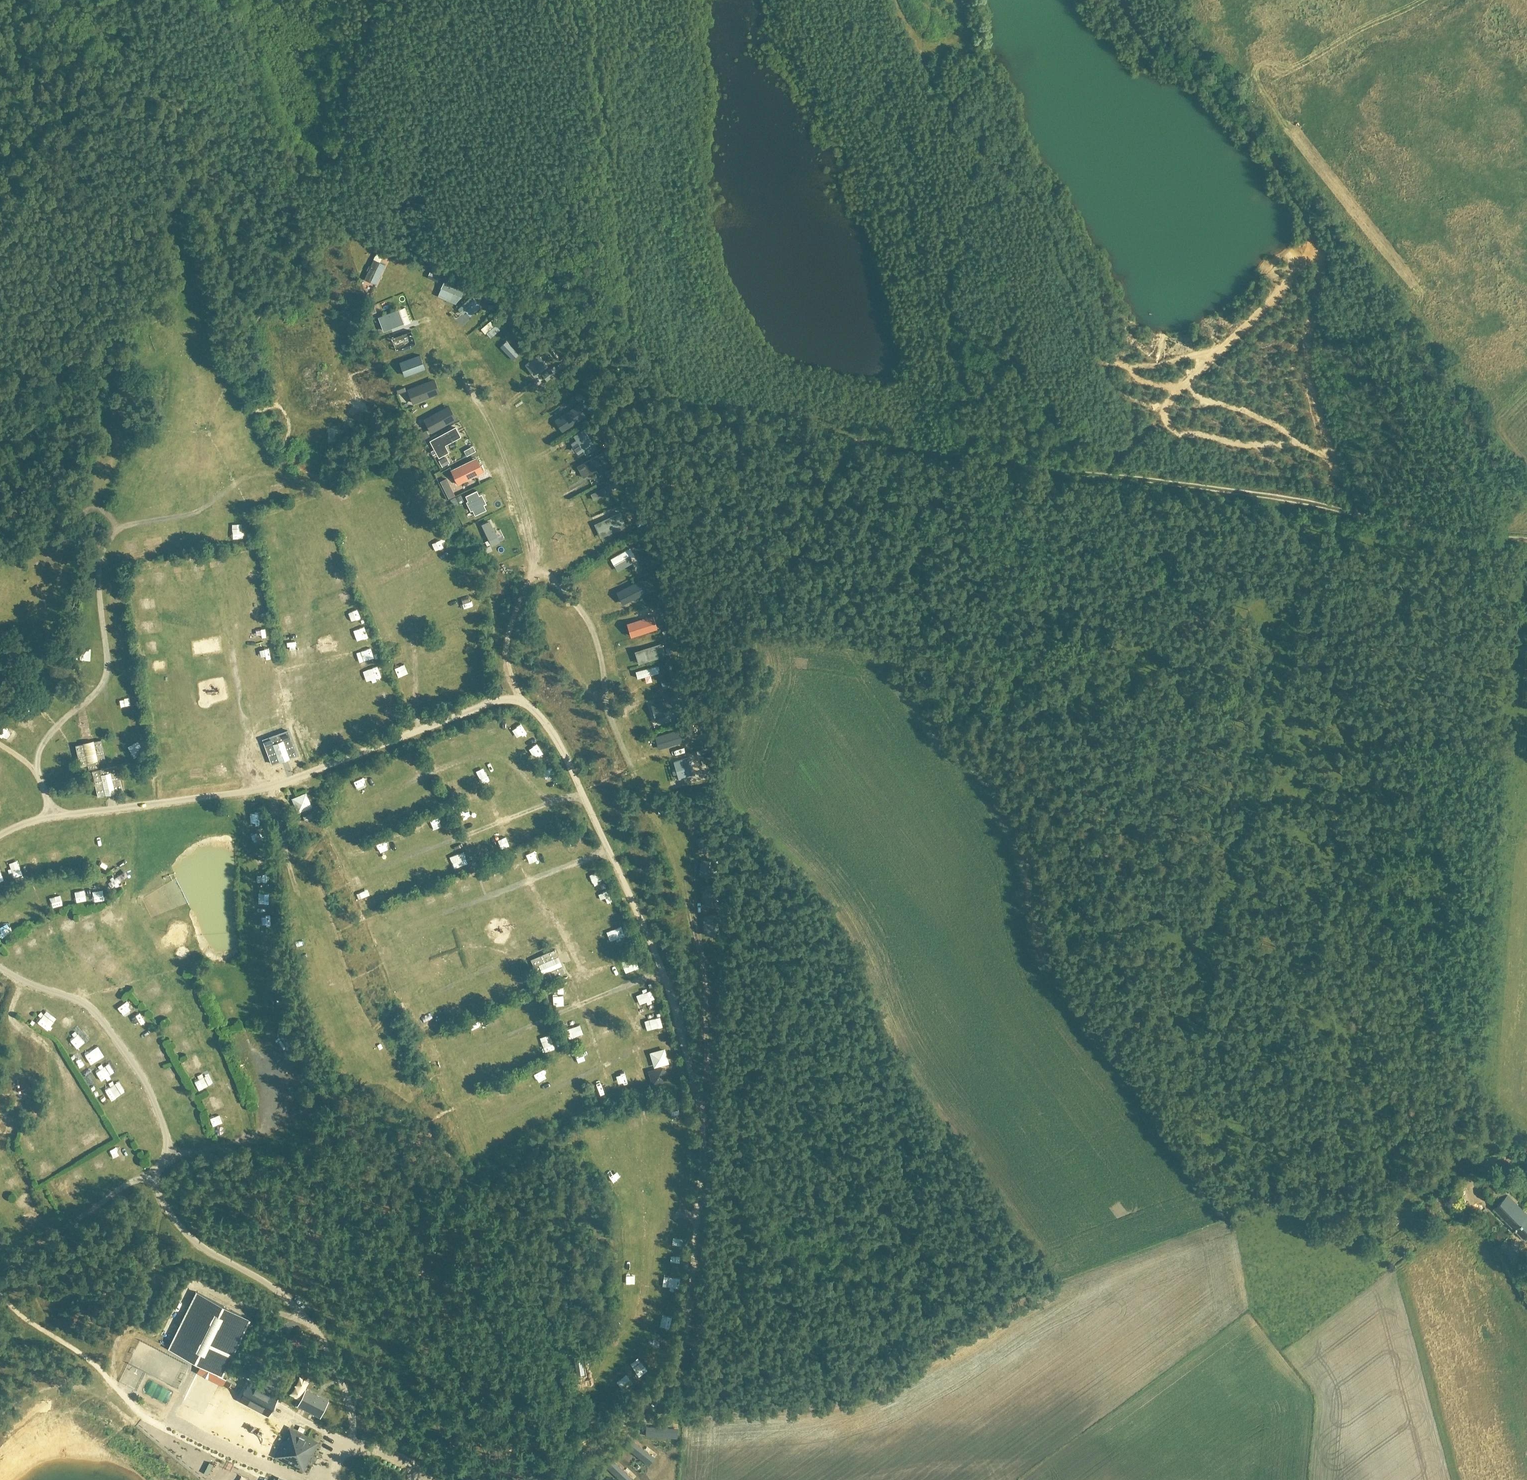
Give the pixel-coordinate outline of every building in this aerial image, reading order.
[(88,742),(75,745),(80,766),(87,765),(88,769),(99,767),(98,763),(106,762),(101,740),(88,742)] [(118,766),(91,771),(97,797),(111,794),(123,791),(118,766)] [(1498,1205),(1526,1234),(1526,1211),(1510,1193),(1498,1205)] [(201,1293),(173,1346),(225,1374),(253,1320),(201,1293)] [(253,1379),(243,1398),(272,1414),(283,1395),(253,1379)] [(309,1386),(301,1402),(323,1414),(331,1398),(309,1386)] [(677,1439),(678,1428),(650,1426),(649,1436),(677,1439)] [(292,1427),(278,1453),(307,1468),(321,1442),(292,1427)] [(650,1467),(657,1459),(636,1441),(629,1449),(650,1467)] [(616,1460),(607,1467),(618,1479),(632,1479),(616,1460)]
